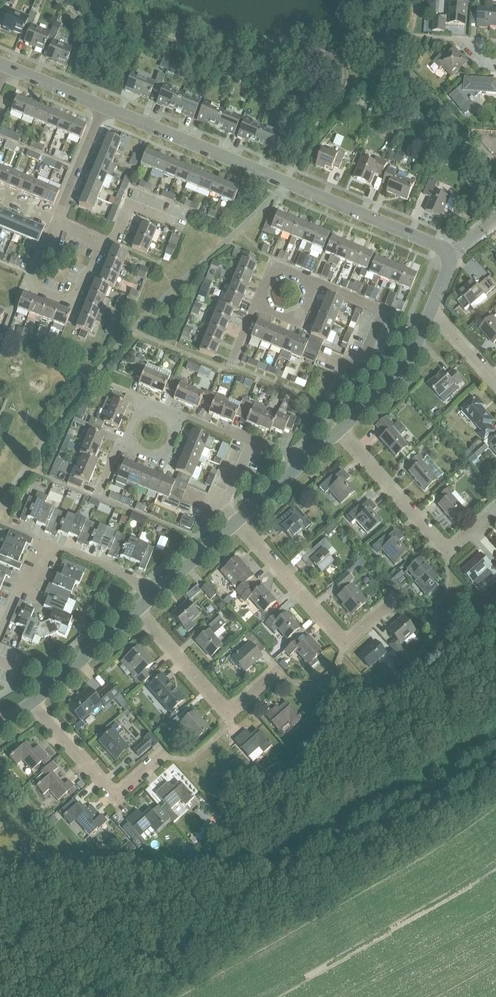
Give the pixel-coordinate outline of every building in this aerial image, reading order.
[(449,24),(465,26),(467,0),(447,0),(451,3),(449,16),(446,16),(445,20),(434,19),(433,31),(445,32),(445,24),(449,24)] [(428,2),(428,10),(436,11),(436,2),(428,2)] [(479,8),(478,27),(487,28),(488,26),(495,26),(495,9),(479,8)] [(29,18),(28,18),(9,10),(3,27),(22,35),(22,33),(29,18)] [(29,18),(22,33),(27,35),(24,42),(43,50),(46,44),(47,42),(50,34),(50,33),(46,32),(32,26),(37,15),(34,13),(31,12),(28,18),(29,18)] [(81,17),(77,21),(80,26),(85,22),(81,17)] [(50,34),(47,42),(52,44),(46,58),(65,66),(72,49),(54,42),(59,30),(52,27),(50,33),(50,34)] [(463,64),(466,62),(459,55),(460,54),(454,48),(443,58),(441,55),(434,62),(440,69),(443,66),(447,70),(448,69),(454,75),(464,66),(463,64)] [(171,64),(168,73),(174,76),(177,66),(171,64)] [(159,74),(155,84),(132,74),(125,91),(131,93),(132,91),(149,98),(152,91),(158,94),(165,77),(159,74)] [(449,96),(453,100),(457,105),(461,110),(471,102),(482,93),(495,94),(495,82),(475,80),(469,80),(456,91),(449,96)] [(272,82),(270,90),(277,92),(279,84),(272,82)] [(175,110),(182,94),(164,86),(156,104),(163,106),(163,105),(175,110)] [(182,94),(175,110),(187,115),(187,116),(193,119),(201,101),(182,94)] [(23,116),(29,102),(17,98),(12,111),(23,116)] [(41,107),(29,102),(23,116),(35,121),(41,107)] [(216,127),(222,110),(204,103),(197,120),(203,123),(204,122),(216,127)] [(41,107),(35,121),(46,126),(52,112),(41,107)] [(241,118),(222,110),(216,127),(228,132),(227,133),(234,136),(241,118)] [(52,112),(46,126),(58,131),(64,117),(52,112)] [(75,121),(64,117),(58,131),(69,135),(75,121)] [(256,143),(263,127),(244,119),(237,137),(243,140),(244,138),(256,143)] [(75,121),(69,135),(81,140),(87,126),(75,121)] [(263,127),(256,143),(268,148),(268,150),(274,152),(281,135),(263,127)] [(336,144),(344,146),(347,136),(339,134),(336,144)] [(103,147),(116,153),(121,141),(108,135),(103,147)] [(45,147),(38,144),(36,150),(42,152),(45,147)] [(103,147),(98,158),(112,164),(116,153),(103,147)] [(329,152),(323,150),(317,166),(326,170),(327,167),(333,170),(334,167),(340,169),(346,153),(340,150),(339,154),(330,150),(329,152)] [(32,160),(35,154),(29,151),(26,157),(32,160)] [(152,170),(158,156),(146,151),(140,165),(152,170)] [(386,159),(392,162),(395,154),(389,152),(386,159)] [(61,153),(59,159),(64,162),(67,155),(61,153)] [(398,153),(395,159),(402,162),(405,156),(398,153)] [(41,156),(35,154),(32,160),(39,162),(41,156)] [(158,156),(152,170),(151,174),(162,178),(164,175),(170,161),(158,156)] [(112,164),(98,158),(93,170),(107,176),(112,164)] [(375,163),(363,158),(354,178),(371,185),(376,173),(382,176),(388,162),(377,158),(375,163)] [(170,161),(164,175),(175,179),(181,166),(170,161)] [(192,170),(181,166),(175,179),(187,184),(192,170)] [(2,168),(0,173),(0,183),(7,186),(13,173),(2,168)] [(408,200),(415,183),(395,175),(397,171),(390,168),(383,183),(390,186),(388,191),(408,200)] [(107,176),(93,170),(88,181),(102,187),(107,176)] [(204,175),(192,170),(187,184),(198,189),(204,175)] [(25,177),(13,173),(7,186),(19,191),(25,177)] [(204,175),(198,189),(210,194),(215,180),(204,175)] [(25,177),(19,191),(30,196),(36,182),(25,177)] [(227,185),(215,180),(210,194),(221,198),(227,185)] [(431,198),(426,211),(442,218),(450,197),(435,191),(438,183),(430,180),(424,195),(431,198)] [(102,187),(88,181),(84,193),(97,198),(102,187)] [(36,182),(30,196),(42,201),(48,187),(36,182)] [(123,182),(118,194),(123,196),(128,184),(123,182)] [(170,190),(172,183),(164,182),(163,189),(170,190)] [(239,190),(227,185),(221,198),(233,203),(239,190)] [(481,185),(477,193),(484,197),(488,189),(481,185)] [(60,192),(48,187),(42,201),(54,206),(60,192)] [(97,198),(84,193),(79,205),(93,210),(97,198)] [(118,194),(113,205),(119,207),(123,196),(118,194)] [(0,211),(0,228),(3,229),(9,215),(0,211)] [(281,233),(288,218),(277,213),(277,214),(271,211),(262,232),(274,237),(276,231),(281,233)] [(20,220),(9,215),(3,229),(15,234),(20,220)] [(288,218),(281,233),(292,238),(299,222),(288,218)] [(32,225),(20,220),(15,234),(26,239),(32,225)] [(299,222),(292,238),(289,245),(294,247),(297,240),(302,242),(308,226),(299,222)] [(142,224),(137,236),(152,242),(157,230),(142,224)] [(32,225),(26,239),(38,244),(44,230),(32,225)] [(319,231),(308,226),(302,242),(307,244),(304,251),(309,254),(312,246),(319,231)] [(329,235),(319,231),(312,246),(323,251),(329,235)] [(179,246),(182,236),(173,234),(170,243),(179,246)] [(152,242),(137,236),(132,248),(147,254),(152,242)] [(333,264),(342,242),(331,238),(325,253),(331,256),(328,261),(333,264)] [(342,242),(333,264),(338,265),(340,259),(346,262),(353,247),(342,242)] [(353,247),(346,262),(356,266),(363,251),(353,247)] [(108,260),(123,266),(128,254),(113,248),(108,260)] [(241,251),(236,249),(233,256),(238,258),(241,251)] [(373,255),(363,251),(356,266),(362,269),(359,276),(365,278),(368,271),(367,271),(373,255)] [(237,272),(252,278),(257,266),(254,265),(257,258),(243,252),(240,260),(241,260),(237,272)] [(301,253),(295,266),(299,267),(303,269),(306,262),(307,261),(308,257),(301,253)] [(308,257),(307,261),(306,262),(303,269),(313,273),(318,261),(308,257)] [(370,299),(373,293),(375,289),(379,278),(386,263),(375,258),(369,274),(374,276),(370,286),(369,286),(364,297),(370,299)] [(123,266),(108,260),(103,271),(118,277),(123,266)] [(396,267),(386,263),(379,278),(390,282),(396,267)] [(326,279),(329,272),(332,266),(325,264),(320,276),(326,279)] [(396,267),(390,282),(400,287),(406,271),(396,267)] [(103,271),(99,282),(99,283),(110,287),(110,288),(113,290),(118,277),(103,271)] [(406,271),(400,287),(410,291),(417,276),(406,271)] [(252,278),(237,272),(232,283),(247,289),(252,278)] [(208,274),(203,285),(210,288),(215,277),(208,274)] [(465,311),(470,306),(475,310),(488,298),(485,295),(495,287),(487,278),(477,287),(473,282),(460,293),(463,297),(457,303),(465,311)] [(99,283),(99,282),(95,280),(90,293),(105,299),(110,288),(110,287),(99,283)] [(353,285),(349,283),(347,289),(358,294),(363,284),(355,281),(353,285)] [(247,289),(232,283),(227,294),(242,301),(247,289)] [(210,288),(203,285),(199,296),(205,299),(206,299),(210,288)] [(373,293),(370,299),(375,301),(379,291),(375,289),(373,293)] [(391,308),(394,301),(397,295),(390,292),(385,305),(391,308)] [(90,293),(85,305),(105,312),(105,313),(110,301),(105,299),(90,293)] [(223,293),(218,304),(219,304),(222,306),(233,311),(237,313),(242,301),(227,294),(223,293)] [(30,314),(36,299),(23,295),(18,309),(30,314)] [(323,305),(339,311),(343,301),(327,295),(323,305)] [(36,299),(30,314),(42,318),(47,304),(36,299)] [(398,303),(394,301),(391,308),(401,312),(405,303),(399,300),(398,303)] [(124,306),(117,303),(115,308),(122,311),(124,306)] [(47,304),(42,318),(54,323),(59,308),(47,304)] [(222,306),(219,304),(213,316),(229,323),(233,311),(222,306)] [(105,312),(85,305),(80,317),(96,323),(98,316),(103,318),(105,312)] [(339,311),(323,305),(319,315),(335,321),(339,311)] [(59,308),(54,323),(66,327),(71,313),(59,308)] [(319,315),(315,325),(330,331),(335,321),(319,315)] [(493,317),(480,328),(494,344),(495,342),(495,315),(493,317)] [(229,323),(213,316),(208,328),(224,334),(229,323)] [(96,323),(80,317),(76,328),(91,335),(96,323)] [(358,319),(353,317),(351,322),(348,327),(354,329),(358,319)] [(109,322),(107,328),(114,331),(117,325),(109,322)] [(261,341),(267,326),(257,322),(250,337),(261,341)] [(315,325),(309,340),(321,346),(323,341),(326,342),(330,331),(315,325)] [(261,341),(259,346),(269,350),(271,346),(277,330),(267,326),(261,341)] [(354,329),(348,327),(344,337),(350,339),(354,329)] [(208,328),(204,340),(219,346),(224,334),(208,328)] [(287,334),(277,330),(271,346),(281,350),(287,334)] [(287,334),(281,350),(291,354),(298,339),(287,334)] [(308,343),(298,339),(291,354),(301,358),(302,357),(314,362),(316,357),(304,352),(306,346),(308,343)] [(219,346),(204,340),(199,351),(214,358),(219,346)] [(309,340),(308,343),(306,346),(319,351),(321,346),(309,340)] [(306,346),(304,352),(316,357),(319,351),(306,346)] [(251,366),(253,360),(243,356),(241,362),(251,366)] [(263,364),(253,360),(251,366),(261,370),(263,364)] [(188,363),(186,369),(192,372),(195,366),(188,363)] [(151,390),(159,369),(147,364),(146,366),(141,364),(135,377),(141,379),(139,385),(151,390)] [(263,364),(261,370),(271,374),(273,368),(263,364)] [(159,369),(151,390),(163,395),(165,389),(171,392),(176,378),(170,376),(171,374),(159,369)] [(444,371),(429,384),(440,397),(441,398),(456,385),(457,386),(463,380),(454,370),(448,376),(444,371)] [(176,378),(171,392),(176,394),(174,399),(186,404),(192,390),(186,387),(188,383),(182,381),(176,378)] [(204,395),(192,390),(186,404),(198,409),(200,403),(206,406),(211,393),(205,391),(204,395)] [(102,409),(109,412),(124,418),(128,407),(123,404),(126,398),(125,398),(113,392),(110,399),(107,398),(102,409)] [(211,393),(206,406),(211,408),(209,414),(221,419),(229,400),(211,393)] [(485,440),(495,430),(490,424),(494,421),(482,407),(484,405),(478,398),(476,400),(474,398),(462,409),(482,431),(479,433),(485,440)] [(229,400),(221,419),(233,424),(236,416),(241,419),(248,403),(243,400),(241,405),(229,400)] [(79,409),(85,411),(88,404),(82,401),(79,409)] [(248,403),(242,419),(247,421),(246,423),(259,428),(264,414),(266,410),(253,405),(248,403)] [(280,410),(278,415),(272,430),(283,434),(286,429),(291,431),(297,418),(291,415),(289,420),(283,418),(285,413),(280,410)] [(435,416),(438,420),(444,415),(441,411),(435,416)] [(91,420),(89,424),(101,430),(104,423),(119,429),(124,418),(109,412),(107,417),(101,415),(98,421),(91,418),(91,420)] [(264,414),(259,428),(270,433),(272,430),(276,419),(264,414)] [(408,446),(399,436),(405,431),(405,428),(400,422),(397,422),(394,424),(387,416),(376,425),(384,434),(380,438),(396,456),(408,446)] [(75,418),(73,422),(87,428),(89,424),(84,422),(75,418)] [(86,431),(85,435),(88,436),(85,443),(99,449),(104,438),(99,435),(101,430),(89,424),(87,428),(86,431)] [(193,430),(189,441),(210,450),(215,440),(193,430)] [(63,447),(67,449),(72,438),(67,436),(63,447)] [(210,450),(189,441),(184,451),(206,460),(210,450)] [(99,449),(85,443),(80,455),(84,456),(95,460),(99,449)] [(221,449),(219,454),(225,456),(226,452),(229,445),(223,443),(221,449)] [(478,448),(473,453),(472,453),(468,457),(472,463),(478,458),(488,448),(484,443),(483,444),(479,447),(478,448)] [(184,451),(180,461),(197,468),(199,469),(202,463),(204,464),(206,460),(184,451)] [(428,456),(424,459),(420,454),(410,463),(414,467),(409,472),(425,490),(437,479),(443,473),(428,456)] [(59,471),(65,458),(59,456),(51,473),(63,479),(65,474),(59,471)] [(84,456),(79,467),(94,473),(99,462),(95,460),(84,456)] [(197,468),(180,461),(176,471),(179,473),(176,480),(189,485),(191,478),(193,478),(197,468)] [(118,478),(116,483),(126,487),(128,482),(130,477),(135,466),(124,462),(122,467),(118,478)] [(118,465),(113,476),(118,478),(122,467),(118,465)] [(128,482),(127,485),(137,489),(138,487),(145,470),(135,466),(130,477),(128,482)] [(94,473),(79,467),(74,479),(70,477),(68,483),(80,489),(83,483),(89,485),(94,473)] [(155,474),(145,470),(138,487),(148,491),(155,474)] [(342,503),(355,491),(346,481),(350,478),(342,470),(334,477),(333,476),(319,487),(325,494),(330,489),(342,503)] [(216,476),(211,473),(206,484),(211,486),(216,476)] [(165,479),(155,474),(148,491),(159,495),(165,479)] [(175,483),(165,479),(159,495),(164,497),(161,503),(182,512),(189,515),(193,507),(181,503),(169,498),(172,492),(174,486),(175,483)] [(175,483),(174,486),(186,491),(189,485),(176,480),(175,483)] [(186,491),(174,486),(172,492),(184,497),(186,491)] [(443,501),(439,505),(454,523),(467,512),(461,506),(451,494),(454,492),(449,487),(439,496),(443,501)] [(203,490),(197,500),(204,503),(209,493),(203,490)] [(184,497),(172,492),(169,498),(181,503),(184,497)] [(36,524),(45,503),(48,497),(36,493),(34,498),(30,497),(20,520),(26,522),(28,518),(37,522),(36,524)] [(111,493),(109,498),(120,503),(122,497),(116,495),(111,493)] [(132,501),(122,497),(120,503),(130,507),(132,501)] [(369,533),(382,521),(373,511),(376,508),(369,500),(361,507),(359,505),(346,517),(352,523),(357,519),(369,533)] [(46,503),(45,503),(36,524),(46,528),(44,532),(50,534),(53,527),(60,511),(45,505),(46,503)] [(295,506),(273,525),(278,531),(281,527),(293,540),(305,529),(311,523),(302,513),(295,506)] [(53,527),(50,534),(56,537),(58,533),(67,537),(75,518),(60,511),(53,527)] [(130,520),(138,523),(140,518),(132,514),(130,520)] [(75,518),(67,537),(68,537),(69,535),(78,539),(77,543),(83,545),(92,523),(76,516),(75,518)] [(123,517),(120,523),(126,525),(129,519),(124,517),(123,517)] [(185,528),(191,531),(195,521),(189,519),(185,528)] [(107,529),(92,523),(83,545),(88,548),(90,544),(100,548),(107,529)] [(325,531),(329,535),(338,528),(334,524),(325,531)] [(123,536),(107,529),(100,548),(109,552),(108,556),(113,558),(123,536)] [(4,546),(22,553),(25,544),(30,546),(33,539),(11,530),(4,546)] [(396,563),(409,551),(399,541),(403,538),(396,530),(387,537),(386,535),(373,547),(379,553),(383,549),(396,563)] [(142,533),(138,542),(131,561),(140,565),(139,569),(145,571),(154,549),(147,546),(149,542),(146,540),(145,537),(146,535),(142,533)] [(348,539),(344,534),(340,537),(345,542),(348,539)] [(123,536),(113,558),(120,561),(121,557),(131,561),(138,542),(123,536)] [(335,562),(330,557),(336,551),(325,539),(303,558),(310,567),(314,564),(322,573),(335,562)] [(155,549),(162,552),(165,543),(159,541),(155,549)] [(4,546),(0,555),(0,563),(20,571),(22,565),(17,563),(22,553),(4,546)] [(482,554),(463,571),(474,583),(474,582),(478,587),(493,574),(489,569),(493,566),(482,554)] [(237,557),(225,568),(221,571),(237,590),(236,591),(240,596),(251,586),(247,581),(254,576),(237,557)] [(340,589),(351,579),(351,578),(352,577),(349,573),(357,566),(360,569),(366,563),(362,558),(347,571),(334,582),(340,589)] [(421,558),(408,569),(418,581),(415,583),(420,589),(422,591),(425,588),(429,593),(438,586),(433,580),(438,576),(421,558)] [(57,576),(80,585),(86,570),(63,561),(61,566),(65,568),(61,577),(57,576)] [(334,563),(327,569),(331,573),(338,567),(334,563)] [(2,586),(6,577),(10,579),(12,573),(0,567),(0,586),(2,586)] [(407,581),(403,576),(403,575),(399,570),(387,580),(396,591),(407,581)] [(49,584),(47,590),(69,599),(76,584),(79,586),(80,585),(57,576),(53,586),(49,584)] [(212,599),(216,595),(207,584),(202,588),(212,599)] [(197,585),(190,593),(193,597),(201,589),(197,585)] [(352,615),(366,602),(352,585),(339,596),(348,606),(346,608),(352,615)] [(263,613),(276,601),(263,586),(256,592),(252,588),(242,597),(246,602),(250,598),(263,613)] [(69,599),(47,590),(45,596),(48,597),(44,608),(53,612),(53,611),(63,615),(69,599)] [(231,598),(225,604),(228,607),(234,602),(231,598)] [(26,630),(30,620),(34,610),(24,607),(26,603),(20,601),(10,624),(26,630)] [(173,614),(188,632),(194,626),(190,621),(198,613),(188,601),(173,614)] [(221,601),(216,605),(220,609),(225,605),(221,601)] [(211,614),(216,609),(212,604),(207,608),(211,614)] [(53,611),(53,612),(49,621),(45,623),(50,636),(56,634),(59,633),(61,626),(68,629),(72,619),(63,615),(53,611)] [(220,612),(218,615),(222,619),(225,623),(228,620),(220,612)] [(275,615),(265,624),(267,625),(274,633),(278,630),(287,640),(300,628),(287,613),(279,619),(275,615)] [(211,628),(197,641),(211,657),(223,647),(213,635),(226,624),(225,623),(222,619),(218,615),(207,624),(211,628)] [(394,650),(404,661),(409,656),(400,646),(401,645),(416,631),(403,616),(388,630),(396,638),(389,644),(394,650)] [(30,620),(26,630),(22,639),(32,643),(35,637),(41,639),(44,638),(44,639),(50,636),(45,623),(40,625),(30,620)] [(233,658),(231,660),(236,666),(239,665),(245,672),(258,661),(257,659),(262,656),(260,654),(265,649),(250,633),(245,638),(250,643),(233,658)] [(308,638),(300,645),(296,641),(285,650),(290,656),(297,650),(309,664),(310,664),(313,667),(318,663),(315,659),(322,653),(308,638)] [(370,667),(386,653),(375,641),(359,655),(370,667)] [(147,669),(153,663),(139,647),(126,658),(137,672),(132,676),(141,686),(144,683),(148,679),(153,675),(147,669)] [(404,661),(394,650),(389,654),(398,665),(394,668),(399,674),(408,665),(404,661)] [(170,711),(184,699),(163,675),(149,687),(170,711)] [(90,688),(69,707),(81,721),(102,703),(105,707),(114,699),(119,705),(125,700),(122,696),(111,684),(107,689),(97,697),(90,688)] [(270,709),(264,714),(283,736),(302,719),(288,703),(280,709),(275,714),(272,710),(270,709)] [(196,740),(210,728),(195,711),(181,723),(196,740)] [(169,729),(179,720),(175,715),(175,716),(165,725),(169,729)] [(310,715),(302,722),(311,733),(319,726),(310,715)] [(81,721),(75,727),(79,731),(85,725),(81,721)] [(112,730),(101,740),(107,747),(106,748),(116,760),(130,748),(118,735),(123,731),(116,723),(111,728),(112,730)] [(234,740),(254,762),(272,746),(257,729),(252,734),(247,729),(234,740)] [(140,756),(152,746),(147,740),(135,750),(140,756)] [(44,770),(52,762),(48,757),(43,751),(35,758),(30,753),(33,750),(26,742),(10,757),(17,766),(22,761),(32,772),(39,765),(44,770)] [(58,768),(52,762),(44,770),(42,771),(44,774),(33,783),(43,795),(46,793),(49,791),(58,801),(68,792),(73,787),(75,786),(70,780),(61,788),(57,783),(60,780),(53,772),(58,768)] [(255,763),(251,767),(256,772),(260,769),(255,763)] [(81,781),(77,785),(81,789),(85,785),(81,781)] [(169,782),(156,793),(166,805),(161,809),(169,818),(170,820),(174,824),(179,821),(173,814),(171,811),(171,810),(182,801),(186,806),(194,799),(179,782),(173,787),(169,782)] [(73,787),(68,792),(71,796),(76,791),(73,787)] [(66,806),(59,812),(63,817),(70,825),(76,821),(85,831),(89,836),(106,821),(102,816),(96,810),(91,805),(86,810),(80,802),(77,804),(70,811),(66,806)] [(130,823),(122,830),(134,843),(136,841),(138,839),(140,838),(141,837),(151,827),(156,832),(164,825),(170,820),(169,818),(161,809),(158,806),(152,812),(150,809),(142,816),(137,810),(126,820),(130,823)] [(134,843),(132,845),(138,850),(142,847),(136,841),(134,843)] [(129,843),(124,848),(128,852),(133,847),(129,843)]
